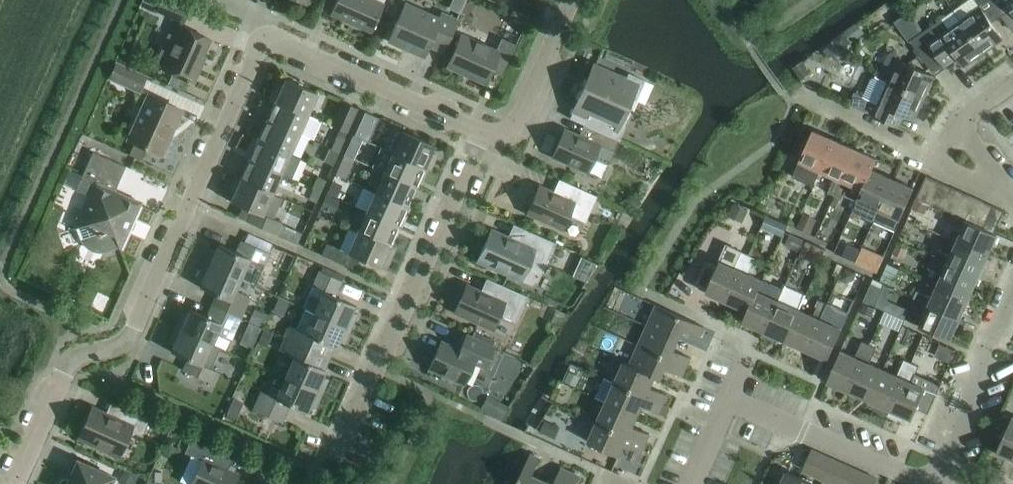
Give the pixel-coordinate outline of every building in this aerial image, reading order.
[(189,7),(173,0),(161,0),(157,10),(182,22),(189,7)] [(384,0),(336,0),(330,13),(371,32),(384,3),(383,3),(384,0)] [(1003,38),(988,16),(998,9),(991,0),(966,0),(953,9),(960,20),(983,52),(1003,38)] [(998,9),(1008,3),(1012,10),(1012,0),(991,0),(998,9)] [(438,18),(404,3),(390,36),(413,46),(411,50),(423,55),(428,44),(442,51),(456,19),(441,12),(438,18)] [(870,15),(858,23),(865,34),(878,25),(870,15)] [(941,17),(920,33),(935,54),(945,68),(958,58),(964,66),(983,52),(960,20),(949,28),(941,17)] [(851,43),(864,34),(856,22),(843,31),(851,43)] [(193,81),(201,63),(199,61),(209,38),(179,25),(171,43),(160,66),(185,77),(184,78),(188,80),(189,79),(193,81)] [(920,33),(910,40),(925,61),(935,54),(920,33)] [(494,50),(460,34),(447,65),(485,82),(490,70),(501,75),(516,44),(500,37),(494,50)] [(898,59),(888,81),(924,97),(934,75),(898,59)] [(138,90),(144,76),(115,63),(109,77),(138,90)] [(626,77),(594,63),(593,67),(592,66),(574,107),(590,113),(584,125),(593,128),(618,140),(623,128),(618,125),(632,94),(637,96),(644,80),(628,73),(626,77)] [(914,119),(924,97),(888,81),(876,76),(867,97),(854,91),(849,103),(893,123),(898,112),(914,119)] [(316,92),(285,78),(282,85),(277,83),(270,98),(275,100),(306,114),(307,113),(316,92)] [(173,126),(181,109),(147,94),(127,138),(161,153),(168,137),(166,136),(171,125),(173,126)] [(306,114),(275,100),(266,120),(298,134),(298,133),(309,138),(318,119),(307,113),(306,114)] [(347,130),(349,125),(357,107),(342,101),(334,119),(332,124),(347,130)] [(369,140),(371,134),(379,117),(364,111),(356,129),(354,134),(369,140)] [(289,153),(298,134),(266,120),(258,139),(289,153)] [(618,140),(593,128),(584,125),(580,136),(564,129),(552,156),(586,171),(592,157),(607,164),(618,140)] [(820,170),(834,139),(813,129),(806,144),(799,141),(792,157),(799,160),(792,175),(813,185),(820,169),(820,170)] [(429,169),(435,153),(430,151),(433,144),(402,130),(393,152),(424,167),(429,169)] [(337,151),(344,137),(337,133),(330,148),(337,151)] [(353,134),(344,153),(354,158),(362,139),(353,134)] [(258,139),(249,159),(280,173),(291,177),(300,158),(289,153),(258,139)] [(835,195),(856,148),(834,139),(820,170),(835,176),(828,192),(835,195)] [(331,164),(337,152),(328,148),(322,160),(331,164)] [(863,188),(872,169),(877,158),(856,148),(835,195),(843,199),(845,194),(857,199),(862,188),(863,188)] [(119,245),(137,207),(134,200),(114,191),(125,166),(92,150),(75,189),(88,195),(82,209),(75,226),(65,230),(66,231),(76,227),(80,238),(82,242),(84,244),(85,246),(88,248),(91,250),(94,251),(96,251),(99,252),(102,252),(105,251),(107,251),(119,247),(122,256),(124,256),(119,245)] [(415,186),(424,167),(393,152),(384,172),(415,186)] [(271,193),(280,173),(249,159),(240,178),(239,178),(271,193)] [(874,220),(893,178),(872,169),(863,188),(862,188),(857,199),(852,211),(867,218),(865,222),(873,225),(875,220),(874,220)] [(407,205),(415,186),(384,172),(375,191),(407,205)] [(927,202),(937,180),(926,175),(918,193),(916,197),(927,202)] [(275,233),(281,221),(273,217),(282,197),(271,193),(239,178),(240,178),(235,176),(229,191),(234,194),(231,200),(251,209),(246,220),(275,233)] [(320,191),(325,180),(317,176),(313,187),(320,191)] [(895,229),(900,219),(906,206),(914,187),(893,178),(874,220),(875,220),(895,229)] [(939,207),(949,185),(937,180),(927,202),(939,207)] [(584,221),(596,195),(587,192),(569,183),(563,196),(539,185),(526,212),(561,228),(567,214),(584,221)] [(950,212),(960,190),(949,185),(939,207),(950,212)] [(315,202),(320,191),(313,187),(308,198),(315,202)] [(961,217),(971,195),(960,190),(950,212),(951,213),(961,217)] [(398,225),(407,205),(375,191),(366,211),(398,225)] [(340,199),(326,193),(319,208),(320,208),(333,214),(340,199)] [(631,210),(639,204),(632,193),(623,199),(631,210)] [(972,222),(982,200),(971,195),(961,217),(972,222)] [(983,227),(993,205),(982,200),(972,222),(983,227)] [(993,231),(1003,209),(993,205),(983,227),(993,231)] [(389,245),(389,244),(398,225),(366,211),(358,231),(389,245)] [(787,239),(797,220),(780,211),(770,230),(787,239)] [(972,222),(961,217),(951,213),(948,221),(962,227),(956,241),(988,255),(997,233),(993,231),(983,227),(972,222)] [(810,233),(817,219),(803,214),(797,227),(810,233)] [(836,245),(846,225),(838,221),(828,241),(836,245)] [(357,232),(349,228),(340,248),(326,242),(321,254),(355,269),(359,258),(379,266),(382,259),(387,262),(394,247),(389,244),(389,245),(358,231),(357,232)] [(522,243),(491,229),(477,260),(520,279),(531,284),(537,282),(542,269),(554,242),(528,230),(522,243)] [(269,252),(259,248),(241,240),(236,251),(218,244),(216,250),(210,248),(204,263),(239,279),(244,268),(260,274),(269,252)] [(903,258),(908,245),(898,240),(892,253),(903,258)] [(978,276),(988,255),(956,241),(950,255),(935,249),(932,256),(978,276)] [(747,254),(740,251),(726,245),(717,266),(706,261),(696,282),(707,287),(706,291),(726,300),(747,254)] [(877,271),(882,260),(861,251),(856,262),(877,271)] [(758,290),(763,279),(747,272),(754,257),(747,254),(726,300),(747,310),(748,310),(758,290)] [(969,297),(978,276),(932,256),(929,263),(943,269),(937,283),(969,297)] [(891,282),(898,267),(887,262),(880,278),(891,282)] [(239,317),(249,296),(234,289),(239,279),(204,263),(197,277),(202,280),(199,286),(216,294),(211,305),(239,317)] [(305,308),(350,328),(356,313),(351,311),(354,304),(334,296),(341,280),(319,270),(302,307),(305,308)] [(747,310),(742,321),(765,330),(784,288),(763,279),(758,290),(748,310),(747,310)] [(526,295),(515,290),(497,282),(491,295),(466,284),(454,311),(491,328),(498,314),(515,321),(526,295)] [(874,306),(883,287),(871,282),(863,301),(874,306)] [(969,297),(937,283),(931,297),(916,291),(913,297),(959,318),(969,297)] [(786,340),(800,308),(799,308),(806,294),(785,284),(784,288),(765,330),(786,340)] [(950,339),(959,318),(913,297),(910,304),(925,311),(919,325),(932,331),(950,339)] [(807,349),(828,303),(820,300),(814,314),(800,308),(786,340),(807,349)] [(899,302),(886,336),(876,333),(873,341),(900,351),(902,346),(913,351),(922,328),(913,324),(919,309),(899,302)] [(828,359),(836,340),(848,312),(828,303),(807,349),(828,359)] [(699,335),(704,325),(657,304),(648,324),(678,338),(683,328),(699,335)] [(181,312),(175,327),(210,343),(215,331),(230,338),(239,317),(211,305),(207,316),(189,308),(187,315),(181,312)] [(343,343),(350,328),(305,308),(296,329),(289,326),(284,337),(328,357),(333,346),(335,347),(338,340),(343,343)] [(686,366),(690,356),(673,348),(678,338),(648,324),(639,344),(686,366)] [(175,327),(168,342),(173,344),(170,351),(187,358),(183,369),(211,382),(216,371),(210,368),(214,359),(219,347),(210,343),(175,327)] [(499,350),(494,348),(494,347),(466,334),(459,349),(441,341),(428,368),(464,384),(473,362),(490,369),(499,350)] [(328,357),(284,337),(279,349),(293,356),(284,376),(321,393),(327,378),(322,375),(325,369),(323,368),(328,357)] [(950,352),(966,359),(973,344),(957,338),(950,352)] [(827,381),(849,391),(870,344),(863,341),(856,357),(840,350),(827,381)] [(682,375),(686,366),(639,344),(630,364),(655,375),(654,376),(660,378),(665,367),(682,375)] [(876,347),(870,344),(849,391),(871,400),(885,369),(869,362),(876,347)] [(507,379),(522,385),(534,354),(519,348),(507,379)] [(918,351),(914,361),(929,366),(933,356),(918,351)] [(892,410),(913,362),(904,358),(897,374),(885,369),(871,400),(892,410)] [(663,403),(667,393),(650,386),(654,376),(655,375),(630,364),(625,361),(616,381),(663,403)] [(892,410),(891,413),(905,420),(907,416),(912,418),(917,408),(928,412),(940,384),(915,373),(918,365),(913,362),(892,410)] [(261,391),(253,409),(281,421),(289,404),(306,412),(309,405),(314,407),(321,393),(284,376),(279,387),(271,383),(267,393),(261,391)] [(658,412),(663,403),(616,381),(605,376),(596,396),(607,401),(637,415),(642,405),(658,412)] [(501,421),(509,408),(486,396),(479,411),(501,421)] [(645,443),(649,433),(632,425),(637,415),(607,401),(598,421),(645,443)] [(122,420),(92,407),(78,438),(118,456),(129,430),(142,436),(149,419),(127,409),(122,420)] [(1012,416),(997,450),(1012,457),(1012,416)] [(641,451),(645,443),(598,421),(596,426),(588,441),(619,455),(624,444),(641,451)] [(237,474),(213,463),(219,450),(191,437),(184,452),(201,460),(190,483),(233,483),(237,474)] [(812,475),(822,453),(811,448),(801,470),(812,475)] [(543,479),(532,474),(540,458),(530,453),(516,483),(540,483),(543,479)] [(833,458),(822,453),(812,475),(824,480),(833,458)] [(114,476),(73,458),(68,470),(71,472),(68,478),(67,477),(65,477),(63,477),(61,478),(60,479),(59,480),(58,482),(58,483),(110,483),(114,476)] [(833,458),(824,480),(833,483),(835,483),(844,463),(833,458)] [(835,483),(848,483),(855,468),(844,463),(835,483)] [(570,471),(561,467),(553,483),(543,479),(540,483),(564,483),(570,471)] [(866,473),(855,468),(848,483),(861,483),(866,473)] [(787,470),(781,483),(818,483),(787,470)] [(579,475),(570,471),(564,483),(575,483),(579,475)] [(877,478),(866,473),(861,483),(874,483),(877,478)]
